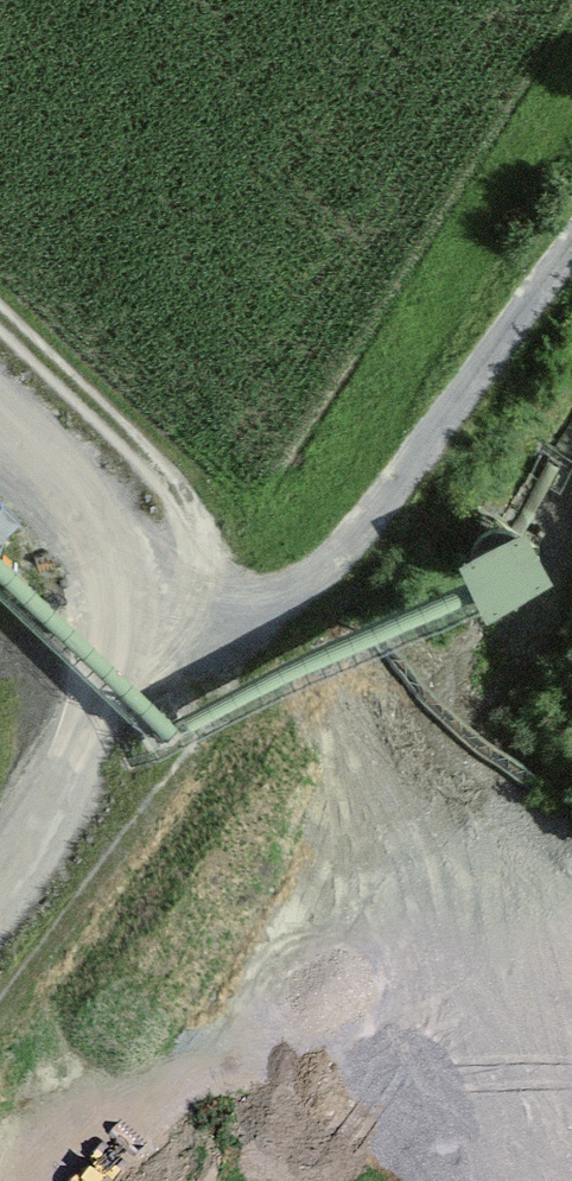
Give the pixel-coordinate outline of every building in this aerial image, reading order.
[(525,518),(464,550),(477,575),(488,597),(549,566),(525,518)]
